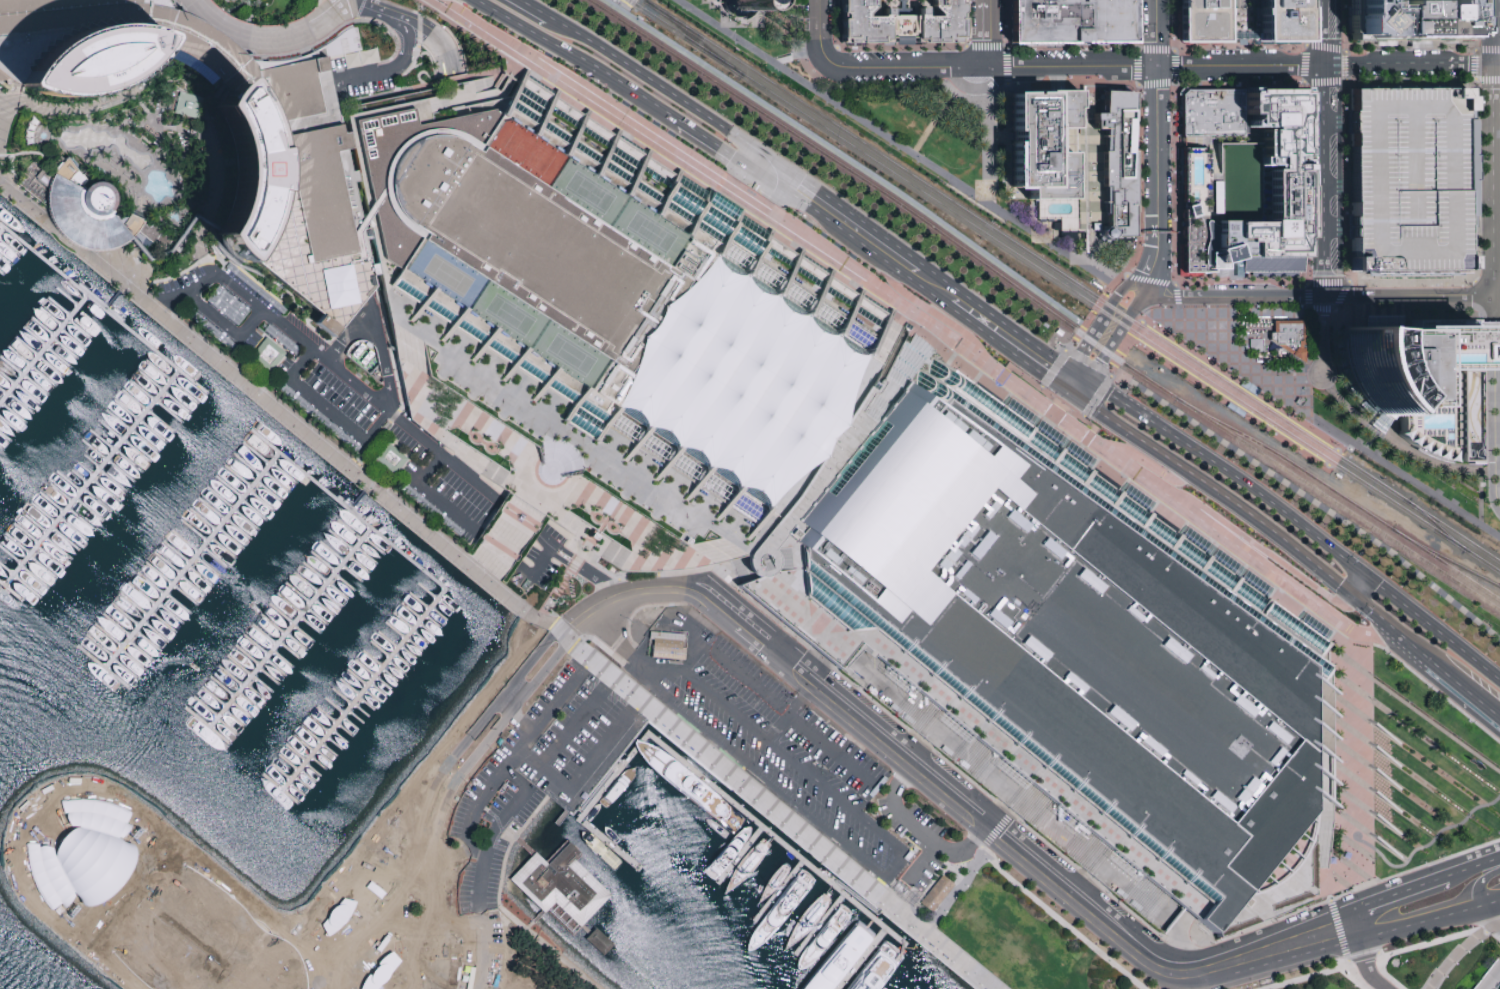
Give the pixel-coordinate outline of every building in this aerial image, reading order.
[(20,87),(0,71),(0,0),(169,0),(176,11),(181,12),(200,20),(220,32),(246,56),(252,61),(262,62),(285,60),(302,56),(313,52),(323,46),(331,83),(335,104),(341,134),(346,133),(349,148),(344,149),(349,172),(354,171),(357,182),(351,183),(361,230),(367,229),(369,239),(363,240),(368,265),(374,264),(376,275),(370,276),(373,288),(365,297),(347,319),(332,338),(315,324),(321,315),(249,259),(241,270),(238,270),(229,262),(220,252),(214,242),(220,232),(224,224),(229,210),(232,197),(234,177),(232,156),(229,142),(222,125),(213,110),(217,103),(221,96),(227,89),(216,79),(209,85),(203,80),(200,77),(190,69),(179,62),(166,57),(169,48),(168,47),(161,59),(151,70),(134,84),(108,96),(83,102),(59,102),(37,96),(27,91),(23,89),(20,87)] [(719,5),(711,0),(764,0),(763,8),(747,7),(743,11),(732,20),(719,5)] [(837,44),(837,0),(873,0),(873,6),(867,16),(880,16),(881,8),(890,8),(890,15),(915,14),(915,6),(924,7),(926,16),(937,16),(929,6),(929,0),(962,0),(961,45),(837,44)] [(1012,46),(1012,0),(1134,0),(1135,43),(1012,46)] [(1181,43),(1181,0),(1224,0),(1225,39),(1225,43),(1181,43)] [(1255,38),(1255,0),(1303,0),(1303,43),(1255,43),(1255,38)] [(1354,43),(1468,42),(1468,37),(1475,37),(1474,0),(1353,0),(1354,43)] [(933,357),(1324,642),(1314,657),(1327,667),(1316,683),(1327,690),(1329,868),(1314,868),(1314,880),(1314,892),(1310,896),(1212,934),(1183,910),(1162,935),(736,586),(759,577),(751,574),(746,568),(745,562),(746,555),(715,564),(691,569),(668,571),(648,573),(621,571),(612,579),(563,546),(573,536),(547,520),(538,534),(516,567),(505,583),(471,557),(483,538),(504,506),(511,495),(480,475),(454,454),(409,420),(380,283),(347,117),(425,100),(430,123),(491,110),(499,116),(523,78),(896,324),(908,332),(933,357)] [(1352,87),(1354,258),(1370,275),(1475,275),(1474,87),(1352,87)] [(1240,90),(1185,90),(1181,95),(1182,137),(1241,136),(1241,115),(1241,94),(1240,90)] [(1293,90),(1250,90),(1250,94),(1241,94),(1241,115),(1245,115),(1245,128),(1257,128),(1257,156),(1254,156),(1254,167),(1263,167),(1263,222),(1214,222),(1214,237),(1219,237),(1219,245),(1244,244),(1244,256),(1302,256),(1302,92),(1293,92),(1293,90)] [(1049,154),(1071,154),(1071,200),(1037,200),(1027,200),(1027,192),(1011,192),(1011,95),(1027,95),(1035,91),(1079,91),(1079,111),(1075,117),(1075,130),(1049,130),(1049,154)] [(1090,128),(1090,114),(1101,114),(1102,91),(1134,91),(1132,238),(1113,237),(1109,239),(1104,240),(1099,236),(1099,232),(1103,229),(1104,128),(1090,128)] [(177,93),(172,112),(195,119),(200,99),(177,93)] [(120,226),(125,221),(129,215),(143,222),(142,224),(149,228),(151,225),(170,241),(163,251),(153,242),(151,244),(137,232),(131,239),(120,247),(108,250),(98,251),(89,251),(80,249),(72,245),(65,239),(56,231),(52,224),(48,215),(47,203),(47,193),(48,186),(53,175),(58,167),(66,159),(75,172),(66,181),(83,191),(88,186),(94,183),(101,183),(107,186),(111,190),(114,196),(115,201),(113,208),(109,213),(120,226)] [(1185,245),(1214,245),(1214,237),(1214,222),(1203,220),(1197,204),(1184,207),(1185,245)] [(1244,256),(1244,271),(1186,274),(1185,245),(1214,245),(1219,245),(1244,244),(1244,256)] [(1244,271),(1244,256),(1302,256),(1302,271),(1244,271)] [(1306,326),(1306,363),(1285,347),(1279,347),(1276,343),(1275,342),(1274,326),(1274,323),(1275,323),(1306,323),(1306,326)] [(1342,328),(1397,329),(1476,326),(1474,368),(1474,465),(1457,464),(1422,455),(1397,437),(1379,432),(1362,418),(1344,389),(1341,365),(1342,328)] [(266,338),(285,353),(270,371),(251,356),(266,338)] [(1474,420),(1482,420),(1481,403),(1468,404),(1470,428),(1475,428),(1474,420)] [(386,442),(408,459),(394,476),(373,460),(386,442)] [(647,658),(684,661),(686,635),(649,631),(647,658)] [(27,841),(54,845),(57,836),(64,829),(69,824),(60,801),(75,799),(96,800),(113,804),(131,813),(126,822),(130,824),(120,836),(133,844),(133,850),(130,857),(123,867),(113,881),(94,897),(86,902),(80,903),(74,893),(64,907),(59,903),(51,910),(42,899),(34,886),(29,869),(27,855),(27,841)] [(872,900),(886,882),(779,801),(776,806),(788,815),(777,829),(872,900)] [(581,858),(575,864),(611,898),(583,927),(580,930),(573,938),(547,913),(544,916),(542,914),(507,881),(532,855),(535,853),(546,864),(566,843),(581,858)] [(807,902),(799,923),(812,932),(835,924),(842,926),(840,933),(849,935),(858,924),(849,918),(852,907),(804,866),(802,865),(801,870),(796,877),(790,893),(798,899),(807,902)] [(940,878),(951,887),(928,914),(917,905),(940,878)] [(371,881),(369,883),(366,887),(381,900),(385,896),(386,894),(371,881)] [(896,884),(891,891),(900,898),(905,891),(896,884)] [(343,897),(321,925),(328,937),(338,929),(346,920),(353,909),(357,901),(343,897)] [(144,898),(137,908),(142,912),(150,903),(144,898)] [(881,931),(866,918),(826,962),(840,975),(881,931)] [(593,931),(611,947),(600,958),(582,942),(587,936),(580,930),(583,927),(590,934),(593,931)] [(401,961),(378,988),(359,988),(363,980),(372,967),(381,957),(391,950),(401,961)]
